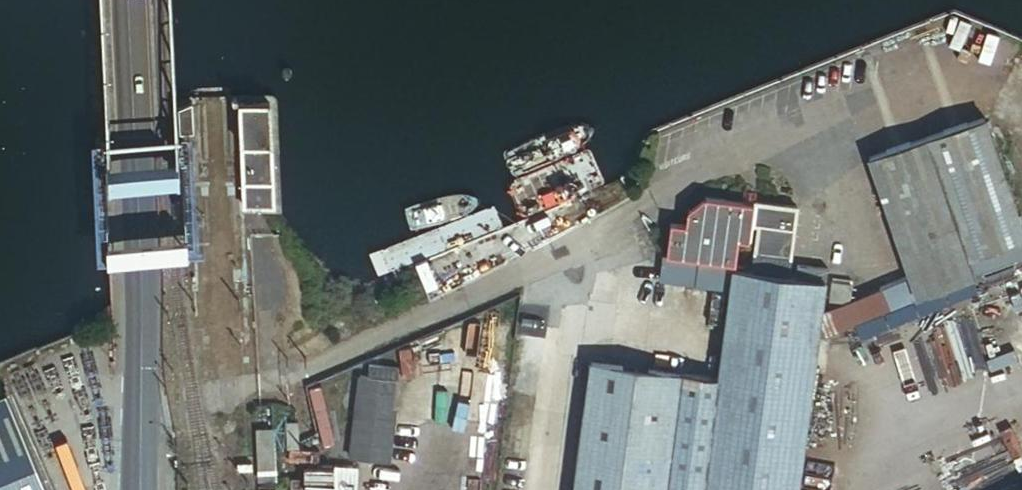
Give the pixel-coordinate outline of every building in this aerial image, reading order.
[(280,207),(276,101),(276,100),(243,101),(247,209),(280,207)] [(196,101),(183,107),(185,132),(198,131),(196,101)] [(872,162),(914,280),(923,306),(1021,266),(1021,217),(1001,156),(991,127),(989,121),(872,162)] [(1001,123),(991,127),(1001,156),(1013,151),(1001,123)] [(747,195),(745,207),(759,209),(759,207),(760,197),(747,195)] [(676,227),(672,258),(739,267),(743,242),(754,244),(756,232),(759,209),(745,207),(711,202),(693,215),(691,229),(676,227)] [(756,273),(757,273),(790,277),(798,212),(759,207),(759,209),(756,232),(762,233),(756,273)] [(733,275),(734,270),(667,261),(664,284),(731,292),(733,275)] [(827,287),(733,275),(731,292),(719,381),(594,365),(578,489),(800,489),(827,287)] [(869,328),(923,306),(914,280),(859,302),(869,328)] [(855,288),(833,285),(830,306),(844,308),(859,302),(855,288)] [(829,313),(825,346),(869,328),(859,302),(844,308),(829,313)] [(525,343),(549,345),(553,311),(529,308),(525,343)] [(363,380),(354,461),(391,466),(401,385),(363,380)] [(3,388),(0,389),(0,489),(47,489),(3,388)] [(302,426),(289,427),(290,454),(303,454),(302,426)] [(281,432),(257,432),(259,488),(282,488),(281,432)]
